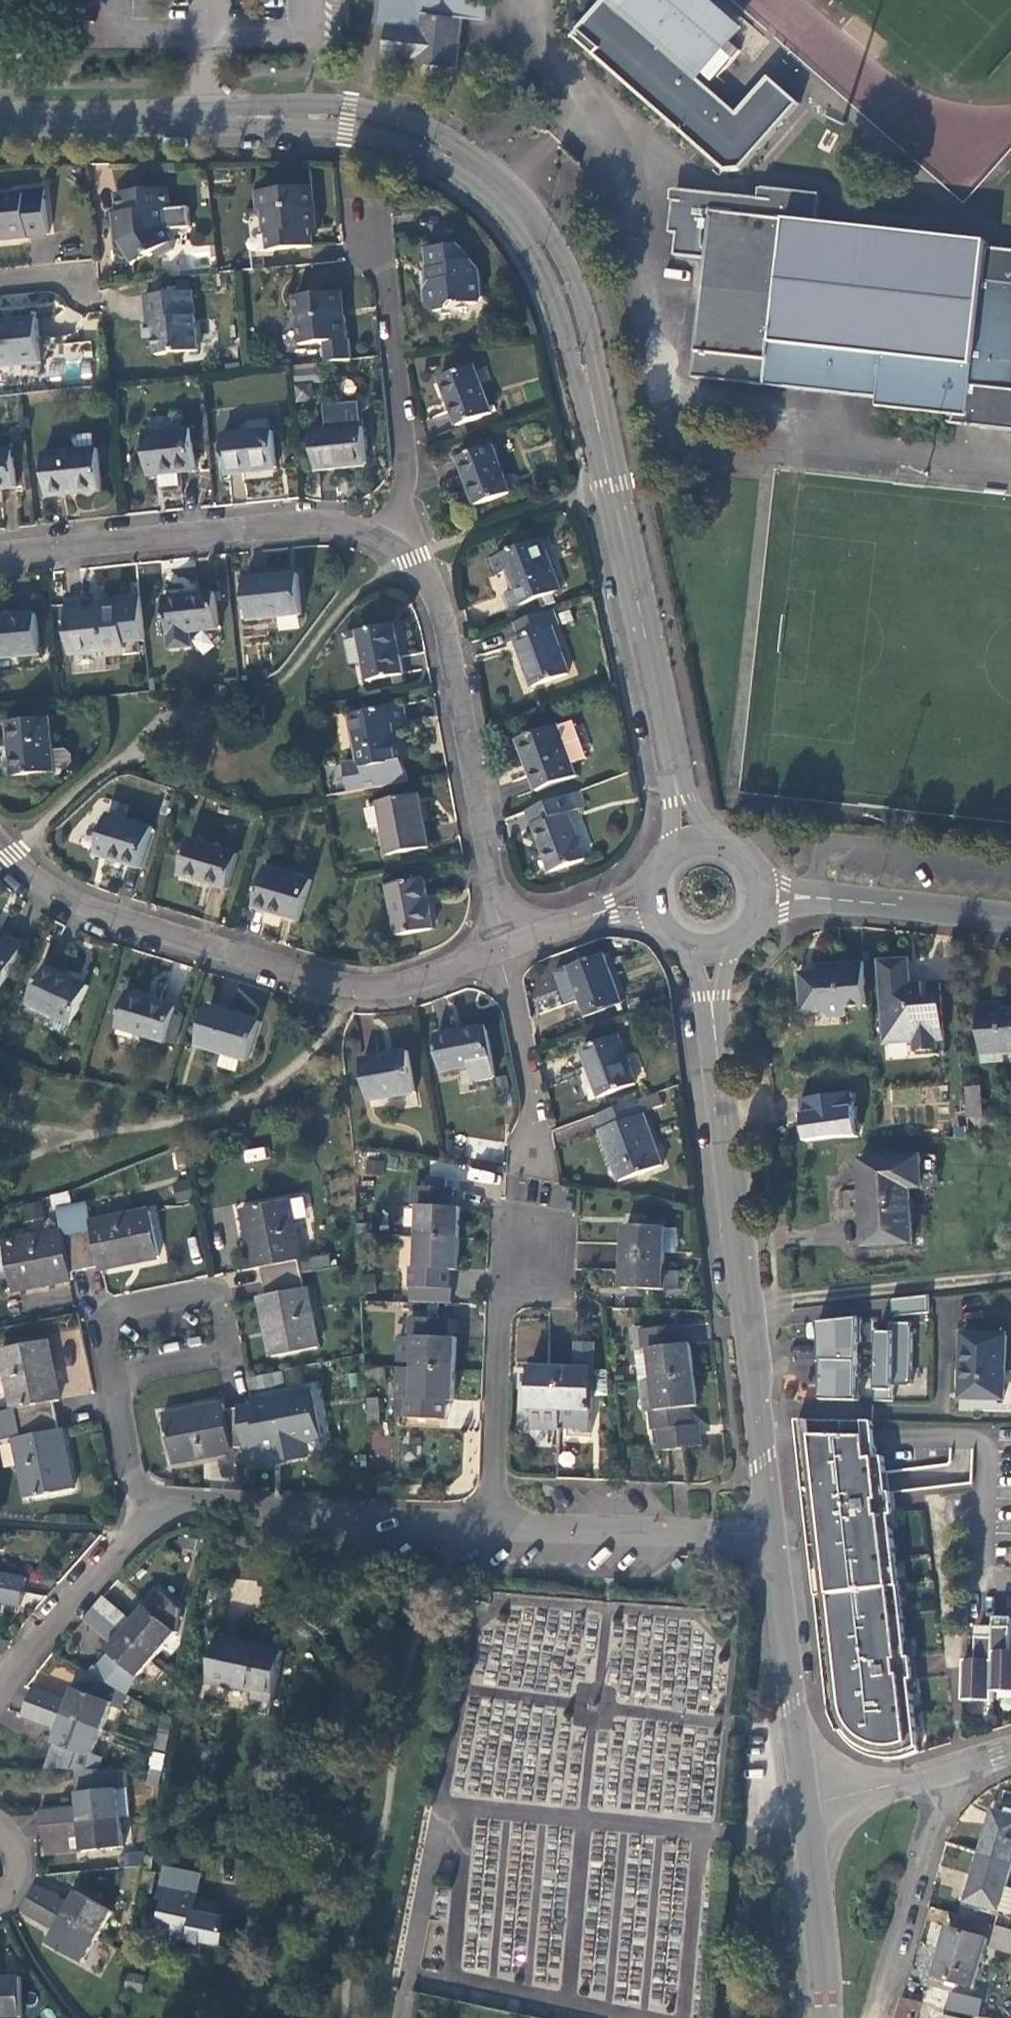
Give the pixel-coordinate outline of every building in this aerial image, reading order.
[(382,50),(425,55),(424,63),(453,66),(459,13),(485,16),(487,0),(379,0),(377,21),(384,22),(382,50)] [(605,0),(598,0),(567,35),(719,171),(734,170),(794,104),(763,77),(731,113),(710,94),(605,0)] [(710,94),(720,82),(713,76),(735,51),(724,40),(736,27),(706,0),(605,0),(710,94)] [(536,108),(528,116),(533,121),(541,114),(536,108)] [(308,183),(253,189),(256,209),(259,208),(262,231),(266,231),(268,247),(308,243),(306,226),(312,226),(308,183)] [(163,186),(113,190),(115,209),(113,209),(116,237),(128,258),(141,252),(144,254),(149,251),(155,254),(168,246),(167,237),(160,225),(158,205),(164,205),(163,186)] [(669,254),(700,257),(690,347),(689,348),(686,375),(713,378),(713,375),(726,376),(725,379),(816,389),(816,384),(834,386),(834,391),(871,395),(870,405),(947,414),(946,422),(987,427),(988,418),(1010,421),(1010,258),(1006,258),(1008,249),(981,246),(982,241),(963,238),(963,244),(952,243),(953,237),(811,221),(814,192),(756,186),(756,188),(766,189),(765,198),(669,187),(669,188),(677,189),(676,199),(667,198),(663,231),(671,231),(669,254)] [(0,195),(0,234),(5,233),(5,237),(44,233),(40,188),(17,190),(17,193),(0,195)] [(164,205),(158,205),(160,225),(185,223),(184,203),(164,205)] [(457,241),(421,244),(423,265),(425,265),(428,266),(429,277),(422,286),(423,300),(435,307),(448,306),(453,308),(458,302),(475,301),(481,293),(478,267),(471,259),(469,259),(468,254),(457,241)] [(190,289),(142,293),(144,320),(150,320),(153,351),(195,348),(190,289)] [(293,293),(297,341),(345,337),(342,313),(339,313),(337,289),(293,293)] [(0,317),(0,361),(35,358),(31,314),(0,317)] [(313,365),(294,365),(295,399),(314,399),(313,365)] [(437,377),(454,424),(488,412),(471,365),(437,377)] [(362,463),(356,413),(325,417),(326,430),(309,432),(314,469),(362,463)] [(1010,429),(1010,421),(988,418),(987,427),(1010,429)] [(140,434),(146,475),(191,470),(187,428),(140,434)] [(220,437),(224,472),(273,466),(270,431),(220,437)] [(71,434),(73,449),(93,447),(91,432),(71,434)] [(456,456),(474,503),(509,490),(490,444),(456,456)] [(41,453),(46,496),(100,490),(95,447),(93,447),(73,449),(41,453)] [(13,486),(9,449),(0,450),(0,487),(13,486)] [(246,497),(242,472),(230,474),(234,499),(246,497)] [(539,539),(490,557),(496,574),(507,569),(515,590),(504,594),(509,607),(559,590),(539,539)] [(242,578),(246,618),(299,612),(295,572),(242,578)] [(188,630),(216,627),(212,591),(162,597),(167,648),(190,646),(188,630)] [(121,641),(141,640),(137,594),(116,596),(117,608),(80,612),(79,599),(62,601),(67,653),(121,647),(121,641)] [(557,622),(552,607),(513,621),(519,636),(515,637),(533,685),(567,672),(549,625),(557,622)] [(0,616),(0,655),(37,651),(33,612),(0,616)] [(391,624),(356,630),(362,662),(365,680),(401,673),(391,624)] [(347,665),(362,662),(356,630),(354,630),(347,632),(342,639),(347,665)] [(348,713),(356,759),(343,762),(348,790),(408,779),(401,757),(398,758),(391,722),(404,720),(400,703),(348,713)] [(45,716),(4,720),(10,774),(50,770),(50,767),(64,765),(70,759),(69,752),(63,746),(49,748),(45,716)] [(568,721),(555,726),(568,763),(582,757),(568,721)] [(554,724),(516,738),(535,789),(573,775),(568,763),(555,726),(554,724)] [(377,800),(386,854),(426,847),(416,793),(377,800)] [(574,808),(569,793),(530,807),(535,821),(531,823),(549,870),(582,857),(565,811),(574,808)] [(104,814),(92,854),(136,867),(148,827),(104,814)] [(186,839),(176,873),(224,887),(234,853),(186,839)] [(263,866),(251,906),(295,920),(307,879),(263,866)] [(385,884),(394,934),(430,927),(421,878),(385,884)] [(19,943),(4,936),(0,945),(0,985),(19,943)] [(567,967),(584,1015),(618,1002),(601,955),(567,967)] [(873,959),(880,1041),(908,1042),(908,1049),(931,1049),(931,1041),(939,1041),(935,984),(922,984),(906,983),(904,957),(873,959)] [(795,964),(799,1011),(820,1009),(824,1016),(842,1014),(842,1005),(862,1003),(859,959),(840,961),(826,962),(827,968),(815,969),(815,963),(795,964)] [(43,966),(24,1010),(48,1021),(46,1026),(63,1034),(85,985),(43,966)] [(174,1007),(126,992),(116,1026),(163,1041),(174,1007)] [(978,1060),(1001,1059),(1000,1051),(1010,1051),(1010,1007),(1001,1008),(1000,1001),(975,1003),(978,1060)] [(259,1021),(207,1006),(196,1044),(222,1051),(219,1064),(238,1070),(241,1057),(247,1059),(259,1021)] [(490,1077),(481,1027),(434,1035),(440,1071),(465,1067),(467,1081),(490,1077)] [(581,1048),(598,1095),(632,1083),(614,1036),(581,1048)] [(404,1050),(358,1059),(366,1099),(412,1090),(404,1050)] [(965,1085),(968,1114),(983,1112),(980,1084),(965,1085)] [(799,1141),(856,1135),(851,1089),(794,1095),(799,1141)] [(655,1092),(636,1099),(641,1114),(660,1107),(655,1092)] [(641,1114),(636,1099),(608,1109),(614,1124),(599,1130),(618,1180),(660,1164),(641,1114)] [(915,1155),(856,1158),(858,1187),(837,1189),(838,1204),(849,1204),(848,1198),(858,1197),(859,1215),(861,1243),(910,1240),(907,1187),(917,1186),(915,1155)] [(418,1207),(417,1235),(457,1237),(458,1209),(444,1209),(445,1188),(413,1187),(412,1206),(418,1207)] [(83,1193),(68,1196),(82,1266),(96,1263),(96,1264),(156,1252),(148,1209),(88,1220),(83,1193)] [(69,1269),(82,1266),(68,1196),(55,1199),(62,1231),(1,1243),(8,1275),(10,1286),(70,1274),(69,1269)] [(257,1268),(259,1280),(298,1272),(296,1260),(298,1260),(286,1201),(240,1210),(252,1269),(257,1268)] [(624,1225),(624,1255),(662,1256),(662,1252),(663,1229),(663,1226),(642,1226),(642,1219),(632,1218),(632,1226),(624,1225)] [(675,1229),(663,1229),(662,1252),(675,1252),(675,1229)] [(411,1266),(410,1301),(449,1302),(451,1268),(456,1268),(457,1237),(417,1235),(416,1267),(411,1266)] [(662,1269),(662,1256),(624,1255),(623,1287),(631,1288),(630,1294),(642,1295),(642,1288),(676,1288),(677,1269),(662,1269)] [(328,1256),(300,1258),(300,1269),(329,1267),(328,1256)] [(301,1288),(298,1272),(259,1280),(262,1296),(258,1296),(270,1357),(315,1348),(303,1288),(301,1288)] [(926,1293),(889,1299),(892,1315),(929,1309),(926,1293)] [(796,1340),(797,1355),(847,1350),(847,1344),(857,1343),(854,1313),(849,1314),(848,1309),(842,1309),(842,1307),(793,1312),(796,1340)] [(873,1315),(877,1345),(893,1344),(890,1313),(873,1315)] [(412,1362),(412,1366),(452,1367),(454,1338),(439,1338),(440,1318),(408,1316),(407,1336),(396,1335),(395,1361),(412,1362)] [(635,1325),(641,1378),(691,1372),(690,1357),(688,1343),(673,1344),(671,1324),(642,1328),(641,1324),(635,1325)] [(956,1409),(1010,1408),(1010,1376),(1010,1368),(998,1368),(998,1334),(955,1334),(956,1395),(956,1409)] [(55,1413),(52,1397),(58,1395),(46,1339),(0,1348),(0,1349),(12,1405),(0,1407),(0,1424),(55,1413)] [(573,1367),(560,1367),(559,1405),(572,1405),(571,1420),(589,1420),(590,1392),(604,1392),(605,1369),(590,1369),(591,1341),(574,1340),(573,1367)] [(451,1399),(452,1367),(412,1366),(398,1365),(397,1392),(411,1393),(411,1397),(405,1397),(405,1416),(435,1417),(436,1399),(451,1399)] [(531,1425),(558,1426),(559,1405),(560,1367),(529,1366),(528,1404),(532,1404),(531,1425)] [(693,1388),(691,1372),(641,1378),(645,1409),(651,1409),(653,1428),(659,1427),(661,1447),(700,1443),(698,1422),(684,1423),(682,1405),(695,1404),(693,1388)] [(251,1388),(282,1386),(281,1373),(249,1376),(251,1388)] [(253,1402),(236,1405),(244,1443),(259,1440),(260,1445),(301,1437),(318,1434),(309,1389),(252,1400),(253,1402)] [(229,1446),(244,1443),(236,1405),(221,1408),(220,1402),(162,1414),(170,1459),(230,1447),(229,1446)] [(55,1413),(0,1424),(0,1432),(2,1441),(15,1438),(21,1464),(28,1498),(74,1488),(61,1429),(59,1429),(55,1413)] [(805,1465),(875,1456),(871,1422),(871,1419),(794,1419),(800,1465),(805,1465)] [(304,1453),(301,1437),(260,1445),(264,1462),(304,1453)] [(15,1438),(2,1441),(7,1467),(21,1464),(15,1438)] [(259,1440),(244,1443),(248,1465),(264,1462),(260,1445),(259,1440)] [(875,1456),(805,1465),(809,1501),(804,1501),(807,1527),(811,1558),(821,1557),(825,1591),(815,1592),(816,1594),(825,1593),(829,1628),(820,1629),(827,1686),(831,1686),(832,1698),(835,1725),(844,1739),(851,1746),(851,1742),(869,1740),(870,1753),(874,1755),(879,1757),(887,1757),(896,1757),(906,1754),(917,1748),(882,1455),(875,1456)] [(22,1591),(25,1577),(0,1572),(0,1586),(22,1591)] [(22,1591),(0,1586),(0,1601),(19,1605),(22,1591)] [(102,1597),(94,1607),(150,1656),(173,1630),(181,1609),(159,1590),(131,1622),(102,1597)] [(135,1673),(150,1656),(94,1607),(85,1617),(105,1635),(113,1642),(109,1647),(107,1649),(135,1673)] [(1009,1649),(1010,1616),(993,1616),(992,1626),(976,1625),(975,1658),(962,1658),(961,1698),(991,1699),(991,1689),(1010,1690),(1010,1649),(1009,1649)] [(101,1640),(109,1647),(113,1642),(105,1635),(101,1640)] [(255,1689),(254,1696),(272,1700),(283,1648),(234,1638),(233,1643),(216,1640),(208,1680),(255,1689)] [(117,1707),(124,1693),(80,1667),(67,1700),(32,1687),(26,1700),(98,1727),(108,1703),(117,1707)] [(56,1741),(44,1767),(77,1767),(96,1767),(99,1753),(90,1749),(98,1727),(26,1700),(22,1711),(58,1725),(52,1740),(56,1741)] [(156,1733),(153,1748),(164,1752),(168,1736),(156,1733)] [(154,1753),(151,1768),(161,1768),(164,1755),(154,1753)] [(124,1788),(123,1767),(96,1767),(77,1767),(79,1792),(75,1792),(77,1807),(39,1811),(40,1823),(117,1816),(115,1788),(124,1788)] [(148,1782),(158,1785),(161,1768),(151,1768),(148,1782)] [(977,1851),(1010,1861),(1010,1808),(1009,1808),(1008,1813),(991,1808),(984,1830),(977,1851)] [(120,1844),(117,1816),(40,1823),(42,1838),(43,1838),(79,1834),(81,1848),(120,1844)] [(44,1850),(81,1848),(79,1834),(43,1838),(44,1850)] [(122,1852),(123,1865),(142,1863),(142,1861),(145,1851),(122,1852)] [(995,1909),(1010,1861),(977,1851),(970,1873),(963,1871),(960,1881),(954,1901),(987,1911),(988,1907),(995,1909)] [(991,1923),(994,1924),(1003,1927),(1010,1901),(1010,1861),(995,1909),(991,1923)] [(124,1877),(139,1876),(142,1863),(123,1865),(124,1877)] [(199,1872),(160,1865),(154,1897),(161,1899),(154,1937),(171,1940),(172,1935),(220,1944),(224,1917),(216,1900),(194,1896),(199,1872)] [(36,1883),(29,1896),(94,1934),(109,1908),(75,1890),(69,1902),(36,1883)] [(80,1959),(94,1934),(29,1896),(23,1908),(55,1926),(47,1940),(80,1959)] [(1003,1927),(994,1924),(988,1944),(1010,1951),(1010,1929),(1003,1927)] [(983,1936),(944,1925),(934,1960),(929,1978),(958,1986),(960,1981),(969,1983),(983,1936)] [(19,2015),(17,1976),(0,1976),(0,2016),(19,2015)] [(977,1997),(949,1990),(945,2006),(976,2014),(977,1997)] [(898,1995),(892,2017),(920,2017),(924,2002),(898,1995)]
